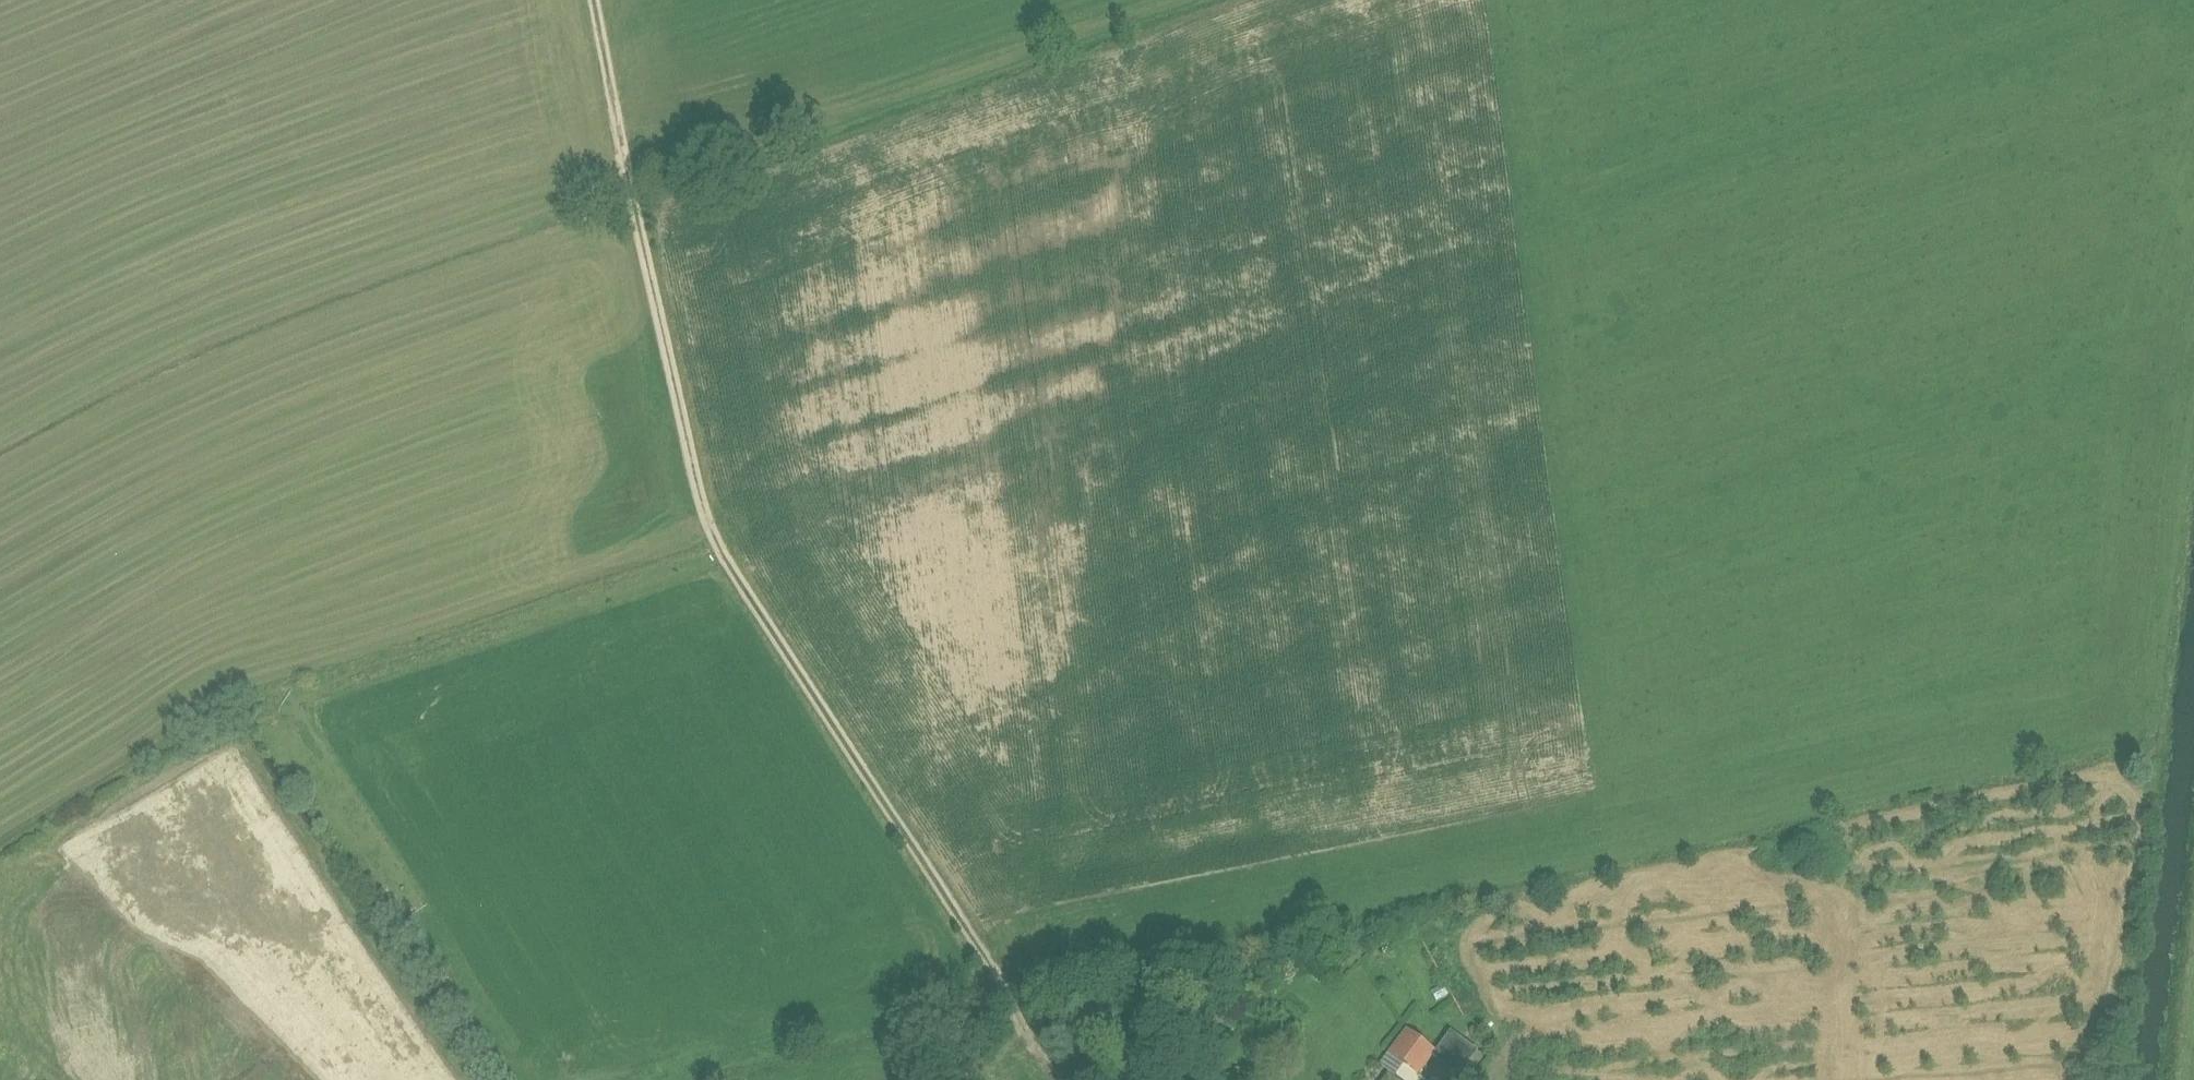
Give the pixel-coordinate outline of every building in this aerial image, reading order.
[(1445,1066),(1443,1068),(1458,1078),(1459,1077),(1464,1079),(1468,1079),(1485,1056),(1451,1030),(1435,1051),(1407,1031),(1405,1029),(1377,1066),(1388,1073),(1399,1059),(1419,1073),(1432,1056),(1445,1066)]
